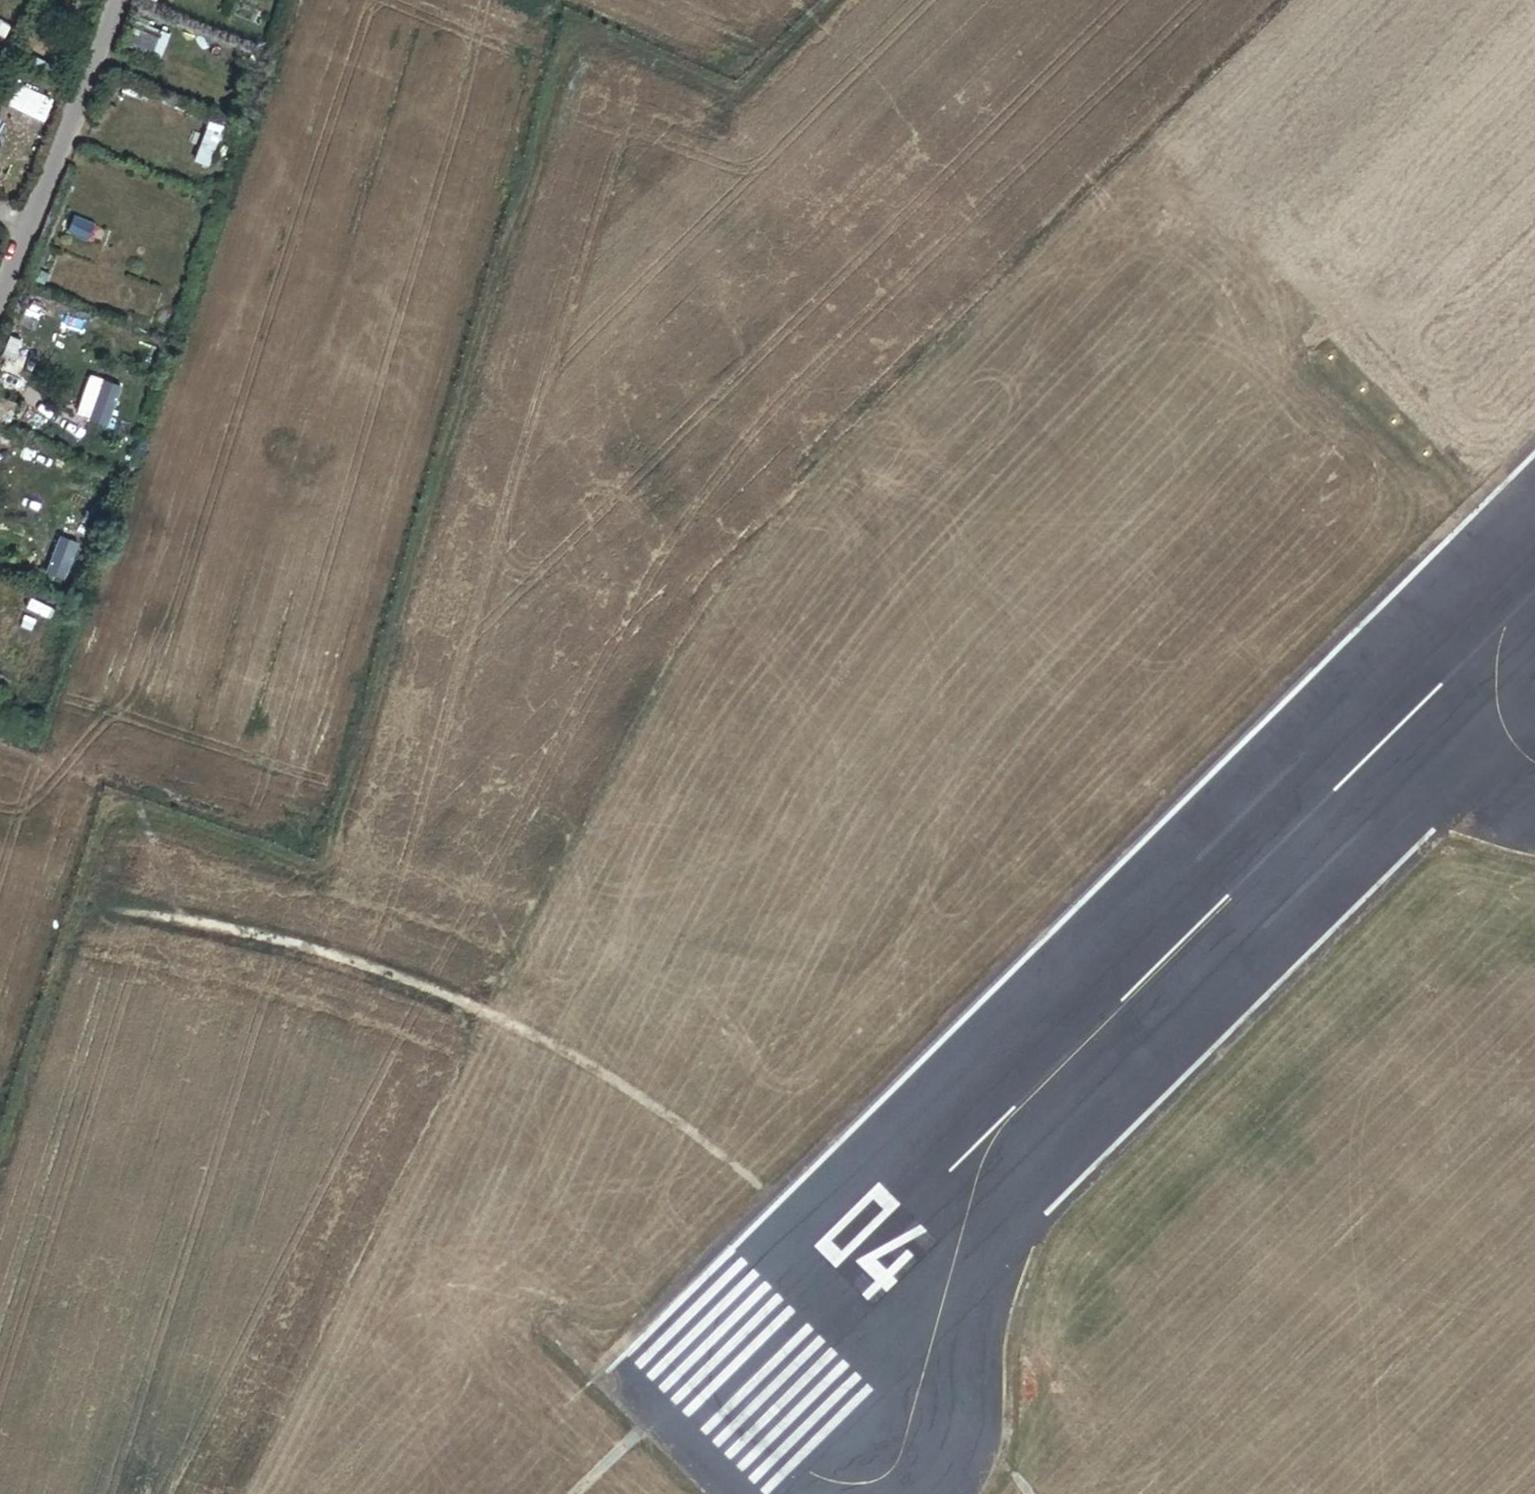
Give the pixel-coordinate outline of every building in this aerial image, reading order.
[(126,47),(160,61),(170,36),(136,23),(126,47)] [(68,235),(89,244),(96,225),(75,217),(68,235)] [(0,421),(10,424),(17,405),(0,398),(0,422),(0,421)]
